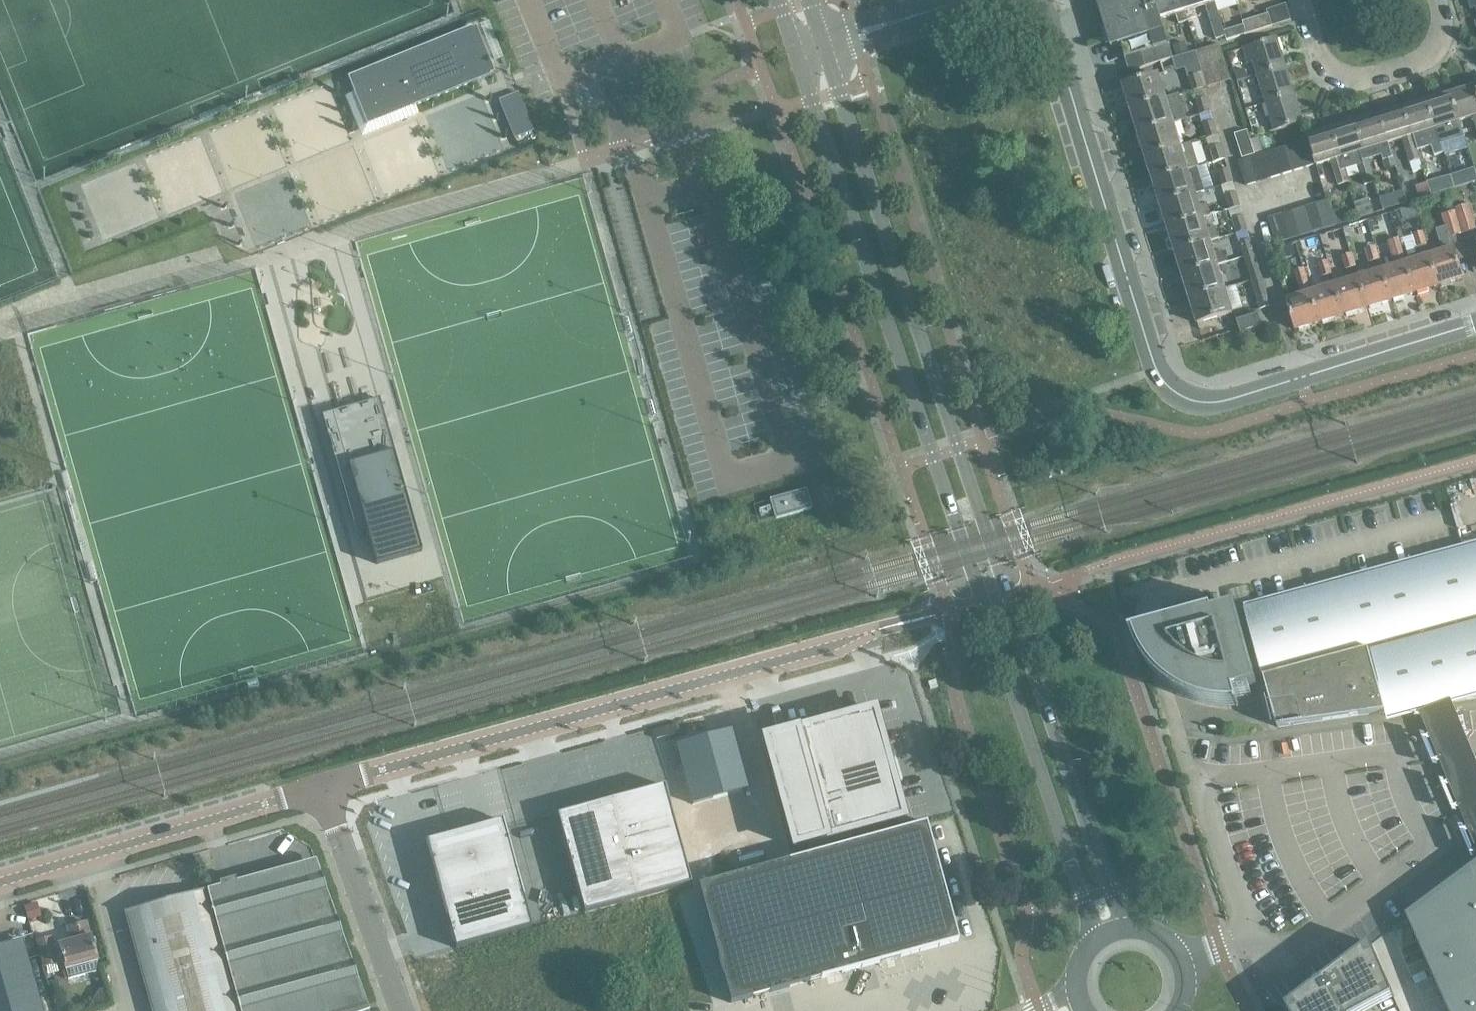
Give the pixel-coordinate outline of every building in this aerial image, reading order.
[(1169,45),(1161,20),(1155,0),(1105,0),(1097,3),(1111,48),(1137,40),(1141,54),(1169,45)] [(1161,20),(1176,16),(1179,24),(1189,21),(1186,13),(1182,0),(1155,0),(1161,20)] [(1186,13),(1206,7),(1211,5),(1209,0),(1182,0),(1186,13)] [(1211,5),(1206,7),(1211,23),(1221,20),(1216,3),(1227,0),(1209,0),(1211,5)] [(1475,8),(1475,0),(1468,0),(1471,10),(1475,8)] [(1244,26),(1247,35),(1273,27),(1269,14),(1243,22),(1244,26)] [(1221,20),(1211,23),(1216,41),(1224,39),(1225,42),(1227,41),(1224,32),(1221,20)] [(1247,35),(1244,26),(1224,32),(1227,41),(1247,35)] [(367,126),(491,75),(472,27),(348,78),(367,126)] [(1258,75),(1286,67),(1277,38),(1243,49),(1248,65),(1254,63),(1258,75)] [(1177,58),(1189,54),(1185,42),(1174,46),(1177,58)] [(1201,64),(1213,60),(1224,57),(1221,44),(1197,52),(1201,64)] [(1169,45),(1141,54),(1146,68),(1173,59),(1169,45)] [(1213,60),(1220,84),(1232,80),(1224,57),(1213,60)] [(1220,84),(1213,60),(1201,64),(1208,88),(1220,84)] [(1193,92),(1204,88),(1197,64),(1185,68),(1193,92)] [(1266,103),(1295,94),(1286,67),(1258,75),(1266,103)] [(1245,69),(1235,73),(1237,81),(1248,78),(1245,69)] [(1131,111),(1166,100),(1159,76),(1124,86),(1131,111)] [(1451,95),(1459,122),(1475,117),(1475,89),(1475,88),(1451,95)] [(507,121),(526,113),(518,93),(499,101),(507,121)] [(1295,94),(1266,103),(1275,132),(1303,123),(1295,94)] [(1451,95),(1427,103),(1436,130),(1451,125),(1458,148),(1467,145),(1459,122),(1451,95)] [(1166,100),(1131,111),(1139,134),(1174,124),(1188,119),(1181,96),(1166,100)] [(1211,112),(1207,98),(1196,101),(1200,116),(1211,112)] [(1427,103),(1404,110),(1412,137),(1436,130),(1427,103)] [(1404,110),(1380,117),(1389,144),(1403,140),(1413,173),(1423,170),(1412,137),(1404,110)] [(1380,117),(1356,125),(1367,160),(1381,155),(1386,170),(1389,169),(1394,184),(1401,182),(1389,144),(1380,117)] [(1265,119),(1254,122),(1259,138),(1270,134),(1265,119)] [(1219,136),(1215,122),(1203,125),(1208,139),(1219,136)] [(1146,158),(1181,147),(1174,124),(1139,134),(1146,158)] [(1356,125),(1332,132),(1344,170),(1358,166),(1362,178),(1372,175),(1367,160),(1356,125)] [(1242,158),(1255,154),(1248,131),(1235,135),(1242,158)] [(1344,170),(1332,132),(1309,140),(1317,165),(1317,166),(1330,162),(1338,186),(1348,183),(1344,170)] [(1297,143),(1305,169),(1317,165),(1309,140),(1297,143)] [(1285,147),(1293,173),(1305,169),(1297,143),(1285,147)] [(1192,144),(1181,147),(1146,158),(1153,182),(1188,171),(1199,168),(1192,144)] [(1226,160),(1222,145),(1210,148),(1214,163),(1226,160)] [(1274,150),(1282,176),(1293,173),(1285,147),(1274,150)] [(1262,154),(1270,180),(1282,176),(1274,150),(1262,154)] [(1251,158),(1258,184),(1270,180),(1262,154),(1251,158)] [(1258,184),(1251,158),(1238,161),(1246,187),(1258,184)] [(1233,184),(1229,169),(1218,172),(1222,187),(1233,184)] [(1475,182),(1475,172),(1475,169),(1465,171),(1469,184),(1475,182)] [(1161,205),(1196,195),(1204,192),(1200,180),(1192,182),(1188,171),(1153,182),(1161,205)] [(1454,188),(1451,176),(1444,178),(1447,190),(1454,188)] [(1430,258),(1439,287),(1464,279),(1451,238),(1462,235),(1456,213),(1449,191),(1444,192),(1450,212),(1441,215),(1445,227),(1436,230),(1443,253),(1430,258)] [(1241,207),(1237,193),(1225,196),(1230,210),(1241,207)] [(1168,229),(1203,218),(1212,216),(1208,203),(1199,206),(1196,195),(1161,205),(1168,229)] [(1424,214),(1436,210),(1432,197),(1420,201),(1424,214)] [(1359,217),(1374,213),(1370,198),(1355,203),(1359,217)] [(1316,204),(1324,230),(1336,226),(1328,200),(1316,204)] [(1304,208),(1312,233),(1324,230),(1316,204),(1304,208)] [(1419,218),(1415,206),(1401,210),(1403,219),(1409,221),(1419,218)] [(1293,211),(1300,237),(1312,233),(1304,208),(1293,211)] [(1473,220),(1470,221),(1467,210),(1456,213),(1462,235),(1463,235),(1470,258),(1475,257),(1475,230),(1473,220)] [(1281,215),(1288,241),(1300,237),(1293,211),(1281,215)] [(1288,241),(1281,215),(1268,219),(1275,245),(1288,241)] [(1248,231),(1244,217),(1232,220),(1237,234),(1248,231)] [(1175,252),(1210,242),(1220,239),(1216,227),(1207,230),(1203,218),(1168,229),(1175,252)] [(1439,287),(1430,258),(1423,232),(1413,235),(1416,248),(1414,249),(1418,261),(1406,265),(1415,294),(1439,287)] [(1382,272),(1391,302),(1415,294),(1406,265),(1398,238),(1387,242),(1396,268),(1382,272)] [(1245,257),(1256,254),(1251,240),(1240,243),(1245,257)] [(1182,276),(1217,266),(1228,262),(1224,251),(1214,254),(1210,242),(1175,252),(1182,276)] [(1365,250),(1370,263),(1381,259),(1377,246),(1365,250)] [(1259,264),(1256,254),(1245,257),(1252,281),(1263,278),(1258,264),(1259,264)] [(1342,257),(1346,270),(1356,267),(1352,254),(1342,257)] [(1322,278),(1333,274),(1328,261),(1318,264),(1322,278)] [(1190,300),(1225,289),(1217,266),(1182,276),(1190,300)] [(1320,324),(1311,294),(1304,268),(1294,271),(1302,297),(1287,302),(1296,331),(1320,324)] [(1359,280),(1368,309),(1391,302),(1382,272),(1359,280)] [(1263,278),(1252,281),(1259,303),(1269,300),(1263,278)] [(1335,287),(1344,316),(1368,309),(1359,280),(1335,287)] [(1344,316),(1335,287),(1311,294),(1320,324),(1344,316)] [(1225,289),(1190,300),(1197,324),(1232,313),(1225,289)] [(1236,302),(1239,313),(1258,309),(1255,298),(1236,302)] [(1240,335),(1262,328),(1258,315),(1236,321),(1240,335)] [(422,552),(378,399),(333,412),(364,521),(376,565),(422,552)] [(775,519),(811,509),(806,490),(770,500),(775,519)] [(1275,717),(1278,728),(1389,721),(1420,713),(1453,705),(1475,699),(1475,543),(1245,606),(1275,717)] [(1188,696),(1194,698),(1202,701),(1210,703),(1218,704),(1226,705),(1234,705),(1239,705),(1236,692),(1258,686),(1237,608),(1214,614),(1213,611),(1196,615),(1197,616),(1170,623),(1135,632),(1136,635),(1137,638),(1139,644),(1141,647),(1143,653),(1147,658),(1150,664),(1152,666),(1156,671),(1160,676),(1162,678),(1167,682),(1172,686),(1177,690),(1183,693),(1188,696)] [(1453,705),(1420,713),(1475,836),(1475,758),(1453,705)] [(766,745),(795,852),(905,822),(875,715),(766,745)] [(682,768),(692,805),(752,789),(736,729),(698,739),(676,745),(682,768)] [(665,786),(557,815),(564,841),(584,914),(692,884),(665,786)] [(532,928),(503,820),(426,841),(455,949),(532,928)] [(698,886),(730,1004),(959,941),(926,823),(698,886)] [(1407,916),(1449,1010),(1475,1010),(1475,865),(1407,916)] [(238,1010),(350,1010),(362,1007),(312,867),(210,895),(208,890),(207,890),(205,890),(238,1010)] [(205,890),(126,912),(153,1010),(238,1010),(205,890)] [(32,905),(25,907),(29,921),(36,919),(32,905)] [(66,970),(97,961),(91,937),(90,937),(86,923),(68,928),(71,942),(59,945),(66,970)] [(44,968),(59,964),(51,939),(37,944),(44,968)] [(21,940),(0,947),(0,1010),(42,1010),(21,940)] [(1395,997),(1371,944),(1323,979),(1316,975),(1298,1006),(1286,1007),(1289,1010),(1369,1010),(1395,997)] [(73,971),(74,984),(108,983),(107,969),(73,971)]
